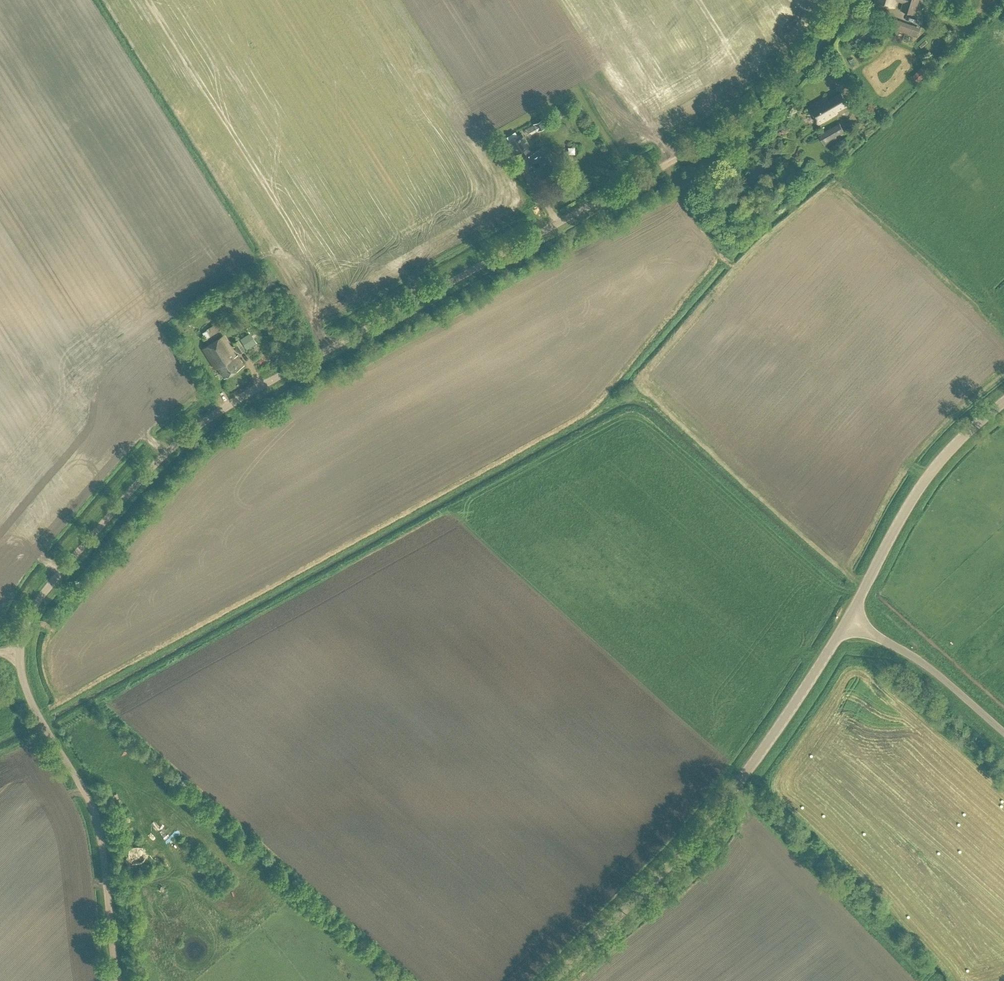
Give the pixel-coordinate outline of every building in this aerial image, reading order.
[(902,2),(900,10),(913,14),(918,0),(896,0),(902,2)] [(894,18),(891,28),(917,37),(921,27),(894,18)] [(931,70),(925,64),(913,75),(919,81),(931,70)] [(827,96),(808,106),(818,123),(838,111),(839,113),(850,107),(841,92),(829,99),(827,96)] [(541,119),(533,124),(537,131),(545,127),(541,119)] [(839,123),(818,134),(823,142),(824,146),(838,138),(836,135),(843,131),(839,123)] [(522,148),(526,155),(525,156),(529,164),(532,163),(535,168),(533,170),(537,176),(539,174),(541,178),(555,170),(540,147),(532,152),(527,145),(528,144),(521,133),(507,141),(514,153),(522,148)] [(221,320),(203,331),(207,337),(220,329),(220,328),(224,326),(221,320)] [(248,333),(240,338),(247,348),(255,343),(248,333)] [(234,356),(222,336),(202,348),(214,368),(217,367),(223,377),(243,366),(237,355),(235,357),(234,356)] [(238,339),(233,342),(237,350),(243,347),(238,339)]
